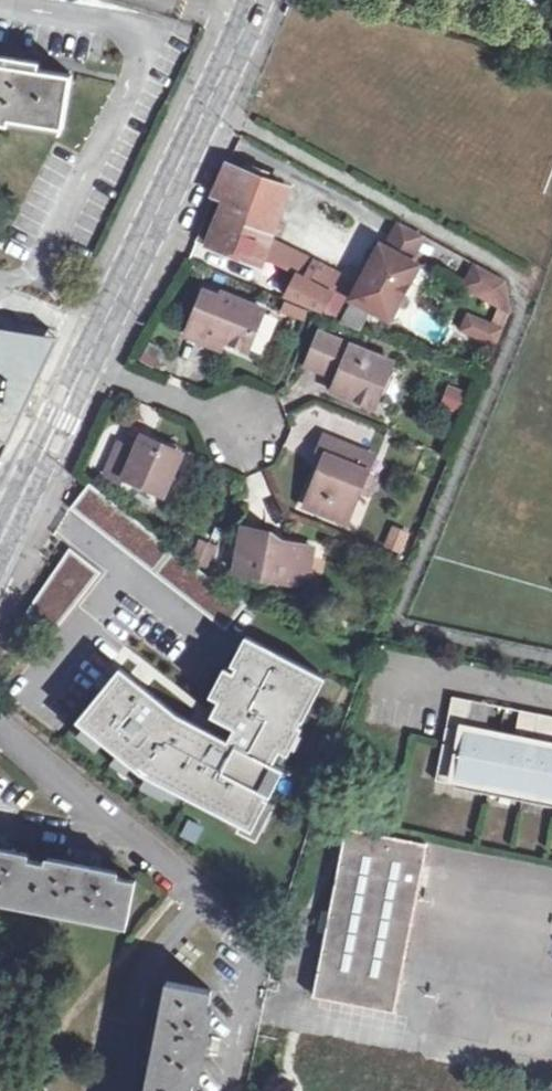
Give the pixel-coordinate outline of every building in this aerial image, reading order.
[(71,78),(6,68),(0,67),(0,124),(10,125),(11,121),(63,128),(71,78)] [(240,226),(273,238),(291,191),(230,165),(224,180),(217,198),(228,202),(230,199),(247,205),(240,226)] [(230,199),(228,202),(218,231),(213,247),(263,266),(273,238),(240,226),(247,205),(230,199)] [(340,322),(360,330),(372,309),(389,318),(418,266),(381,245),(340,322)] [(306,259),(297,277),(332,293),(341,276),(306,259)] [(474,266),(463,287),(508,312),(508,310),(504,282),(474,266)] [(332,293),(297,277),(288,296),(323,311),(332,293)] [(211,335),(230,343),(238,346),(252,352),(269,310),(226,293),(223,297),(207,291),(197,317),(190,336),(206,342),(211,335)] [(458,330),(496,347),(505,325),(468,309),(458,330)] [(56,339),(0,330),(0,457),(56,339)] [(325,370),(338,338),(325,333),(313,364),(325,370)] [(226,351),(230,343),(211,335),(206,342),(226,351)] [(398,363),(338,338),(325,370),(333,373),(343,377),(337,391),(380,407),(398,363)] [(460,414),(468,392),(448,384),(439,406),(460,414)] [(143,435),(140,442),(150,446),(153,439),(143,435)] [(150,446),(140,442),(136,450),(121,444),(106,474),(124,483),(127,478),(164,494),(183,454),(177,451),(153,439),(150,446)] [(368,470),(374,456),(333,440),(326,457),(333,459),(327,475),(313,510),(354,526),(367,494),(373,479),(375,474),(368,470)] [(381,459),(374,456),(368,470),(375,474),(381,459)] [(381,482),(373,479),(367,494),(375,497),(381,482)] [(91,486),(71,511),(225,635),(250,604),(232,597),(91,486)] [(384,548),(403,555),(412,532),(393,525),(384,548)] [(260,531),(245,527),(234,571),(304,589),(314,551),(271,540),(272,534),(260,531)] [(70,550),(25,614),(52,635),(101,575),(70,550)] [(118,671),(74,723),(138,777),(237,830),(277,756),(274,755),(315,679),(250,644),(208,720),(232,733),(225,745),(175,718),(118,671)] [(551,805),(551,749),(551,748),(551,719),(519,712),(512,742),(465,733),(471,703),(450,698),(441,743),(434,782),(551,805)] [(425,845),(348,830),(315,993),(393,1008),(425,845)] [(115,923),(123,879),(89,872),(89,868),(82,866),(83,861),(62,857),(61,862),(56,861),(55,865),(0,854),(0,899),(115,923)] [(202,991),(155,982),(135,1090),(183,1090),(190,1057),(193,1058),(194,1053),(198,1054),(202,1036),(198,1035),(199,1029),(196,1027),(202,991)]
